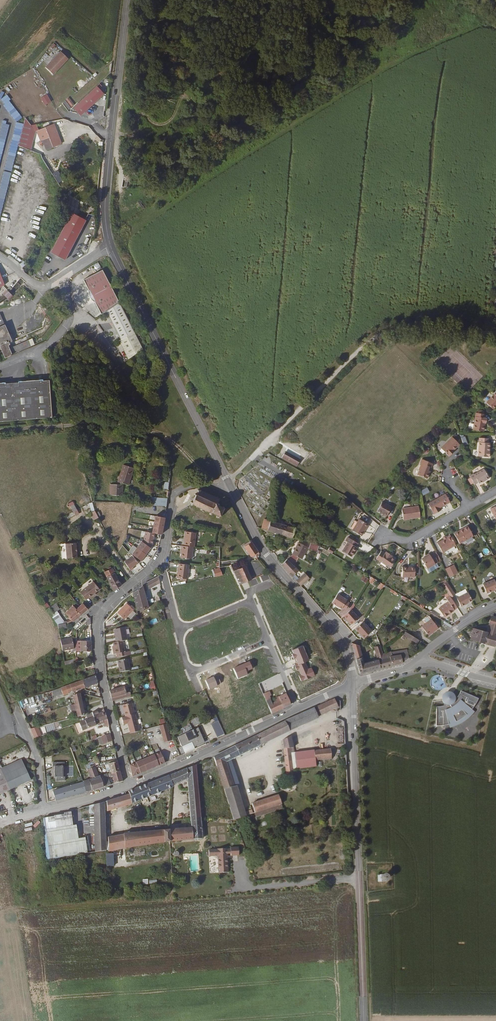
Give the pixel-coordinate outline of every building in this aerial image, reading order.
[(51,78),(66,63),(60,56),(44,72),(51,78)] [(81,116),(105,94),(97,86),(74,108),(81,116)] [(4,92),(0,95),(0,99),(17,122),(22,117),(4,92)] [(41,98),(45,106),(52,102),(48,94),(41,98)] [(69,97),(63,102),(69,110),(75,105),(69,97)] [(0,125),(0,161),(9,121),(1,120),(0,125)] [(44,151),(52,149),(46,128),(38,130),(44,151)] [(25,177),(24,180),(38,183),(40,168),(32,166),(27,166),(26,170),(25,177)] [(7,251),(17,208),(15,207),(23,171),(14,168),(0,224),(0,249),(7,251)] [(58,170),(52,173),(58,184),(64,181),(58,170)] [(20,196),(18,208),(37,212),(40,201),(20,196)] [(87,220),(72,213),(52,254),(67,261),(87,220)] [(127,327),(96,267),(75,277),(81,288),(80,289),(81,294),(85,299),(86,299),(93,312),(99,308),(113,335),(112,336),(121,355),(137,347),(127,327)] [(0,324),(0,349),(2,355),(29,347),(26,339),(11,343),(4,325),(1,326),(0,324)] [(52,417),(50,381),(43,381),(43,380),(40,379),(26,381),(17,381),(17,383),(4,384),(4,383),(0,383),(0,422),(27,420),(52,417)] [(495,405),(495,391),(486,402),(493,409),(495,405)] [(484,417),(484,413),(475,412),(472,430),(484,432),(486,417),(484,417)] [(457,447),(460,443),(453,436),(442,447),(450,456),(458,448),(457,447)] [(488,450),(488,437),(478,437),(477,456),(489,457),(489,450),(488,450)] [(286,451),(282,458),(297,467),(301,460),(286,451)] [(431,467),(433,462),(421,458),(420,463),(421,463),(418,469),(419,470),(417,474),(427,478),(430,471),(428,470),(429,466),(431,467)] [(107,495),(118,496),(118,495),(119,495),(120,484),(125,485),(131,468),(121,465),(115,482),(115,485),(107,484),(107,495)] [(488,477),(483,469),(472,475),(472,474),(468,476),(473,485),(481,481),(482,482),(489,479),(488,477)] [(428,487),(421,490),(423,495),(430,492),(428,487)] [(221,509),(221,508),(221,507),(221,506),(220,505),(219,506),(216,505),(217,503),(215,502),(216,500),(217,501),(218,499),(216,498),(216,499),(211,497),(212,496),(211,495),(210,496),(206,494),(207,493),(206,492),(205,493),(202,492),(202,491),(201,490),(200,491),(197,489),(197,488),(196,489),(195,488),(195,489),(195,490),(194,493),(193,493),(192,494),(193,495),(192,496),(191,499),(190,501),(188,502),(189,503),(189,504),(190,505),(191,504),(193,505),(193,506),(194,507),(194,506),(198,507),(198,509),(199,509),(199,508),(202,510),(202,511),(203,512),(204,511),(208,512),(207,513),(208,514),(209,513),(213,515),(213,516),(215,518),(216,516),(217,517),(218,515),(217,515),(220,509),(221,509)] [(450,501),(445,493),(427,504),(433,514),(441,510),(439,508),(450,501)] [(148,498),(148,505),(164,506),(165,498),(148,498)] [(387,518),(392,508),(383,502),(378,511),(383,514),(383,516),(387,518)] [(421,517),(419,506),(402,509),(404,520),(421,517)] [(152,535),(159,536),(163,518),(153,516),(149,534),(152,535)] [(358,518),(356,521),(351,529),(350,530),(360,536),(367,524),(358,518)] [(264,519),(261,529),(292,538),(295,529),(269,521),(264,519)] [(454,537),(459,545),(473,538),(467,528),(461,531),(462,533),(459,534),(458,534),(454,537)] [(191,547),(193,547),(195,533),(184,531),(183,535),(185,535),(184,537),(183,537),(182,545),(191,547)] [(141,541),(150,546),(152,535),(149,534),(143,532),(141,541)] [(339,549),(349,557),(353,552),(356,547),(354,546),(356,543),(346,537),(339,549)] [(453,545),(450,539),(449,538),(436,545),(441,554),(454,547),(453,545)] [(258,556),(261,554),(252,541),(244,546),(253,558),(257,555),(258,556)] [(66,543),(67,558),(78,558),(77,542),(66,543)] [(287,559),(281,565),(291,576),(297,571),(293,567),(297,559),(301,561),(307,549),(297,544),(291,556),(287,559)] [(317,553),(319,546),(310,544),(309,550),(317,553)] [(190,558),(191,547),(182,545),(181,545),(179,557),(190,558)] [(374,561),(388,570),(393,562),(388,559),(389,557),(380,550),(374,561)] [(424,570),(435,565),(437,564),(436,563),(432,556),(432,555),(429,556),(427,555),(422,558),(423,559),(420,561),(424,570)] [(131,556),(123,562),(128,570),(132,568),(131,566),(137,563),(131,556)] [(185,579),(187,565),(177,563),(175,578),(185,579)] [(304,582),(311,565),(308,563),(301,577),(299,577),(297,582),(300,586),(302,581),(304,582)] [(449,577),(459,574),(455,564),(446,568),(449,577)] [(437,569),(435,565),(424,570),(427,574),(437,569)] [(239,584),(251,580),(245,566),(233,571),(239,584)] [(103,572),(111,590),(119,585),(115,579),(113,574),(114,574),(111,568),(103,572)] [(400,580),(413,579),(412,569),(399,570),(400,580)] [(158,577),(146,581),(149,588),(161,584),(158,577)] [(493,579),(482,584),(486,593),(495,588),(495,586),(493,579)] [(93,582),(79,592),(85,600),(87,597),(88,598),(92,596),(91,595),(94,593),(98,590),(93,582)] [(442,587),(448,596),(450,599),(455,597),(446,584),(442,587)] [(148,608),(142,585),(132,592),(137,611),(148,608)] [(176,601),(195,596),(193,587),(173,591),(176,601)] [(461,603),(471,597),(467,591),(457,597),(461,603)] [(347,601),(337,594),(332,603),(341,609),(347,601)] [(452,609),(456,607),(450,599),(448,596),(444,598),(447,602),(437,609),(443,617),(453,610),(452,609)] [(398,611),(404,602),(400,600),(394,609),(398,611)] [(49,613),(56,608),(58,607),(55,602),(46,609),(49,613)] [(81,603),(78,606),(74,609),(71,606),(64,612),(72,621),(86,609),(81,603)] [(132,610),(126,603),(116,611),(122,619),(132,610)] [(351,610),(349,611),(344,616),(351,625),(359,619),(351,610)] [(15,614),(5,614),(6,629),(16,629),(15,614)] [(434,623),(432,619),(426,623),(422,626),(428,635),(438,629),(436,626),(438,624),(436,622),(434,623)] [(372,631),(364,621),(356,628),(365,638),(372,631)] [(115,641),(122,640),(127,639),(125,627),(115,628),(115,632),(114,633),(115,641)] [(495,647),(495,634),(489,632),(474,628),(470,639),(495,647)] [(383,640),(378,631),(375,634),(378,641),(383,640)] [(456,637),(461,642),(466,638),(461,633),(456,637)] [(60,639),(62,650),(72,649),(71,637),(60,639)] [(75,640),(75,649),(80,650),(80,651),(90,651),(90,640),(75,640)] [(116,656),(129,654),(128,650),(123,651),(122,640),(115,641),(112,641),(113,644),(114,652),(115,652),(116,656)] [(359,647),(352,645),(360,674),(401,663),(408,658),(406,651),(391,655),(391,653),(387,654),(384,655),(383,652),(382,652),(378,641),(374,643),(379,660),(364,664),(360,647),(359,647)] [(119,672),(129,670),(128,658),(117,660),(119,672)] [(307,697),(331,687),(325,671),(301,681),(307,697)] [(71,692),(96,682),(94,675),(68,684),(70,692),(71,692)] [(272,687),(277,685),(279,688),(282,687),(278,678),(274,680),(272,675),(268,677),(272,687)] [(119,698),(130,696),(129,692),(124,694),(123,686),(109,690),(111,697),(119,695),(119,698)] [(472,711),(479,702),(462,692),(460,695),(459,697),(456,698),(455,699),(455,697),(454,696),(452,694),(450,693),(447,693),(446,694),(444,695),(443,697),(443,698),(443,701),(444,703),(444,704),(445,704),(443,706),(441,707),(439,707),(436,707),(436,726),(440,726),(444,725),(449,725),(447,717),(453,716),(455,722),(461,719),(466,716),(461,711),(466,707),(472,711)] [(73,702),(76,716),(83,715),(82,708),(81,701),(80,695),(81,695),(81,694),(71,694),(73,702)] [(268,707),(271,714),(290,705),(287,696),(286,694),(274,699),(276,704),(272,705),(267,694),(263,696),(268,707)] [(335,700),(315,708),(319,716),(338,708),(335,700)] [(130,732),(139,730),(133,706),(137,706),(136,701),(123,704),(125,715),(121,716),(123,723),(127,722),(130,732)] [(256,712),(259,720),(271,714),(268,707),(256,712)] [(230,810),(234,820),(243,817),(236,786),(239,786),(230,760),(317,718),(313,709),(284,722),(220,753),(221,754),(213,758),(230,810)] [(95,726),(94,723),(97,722),(98,725),(102,723),(101,721),(102,720),(103,727),(107,726),(106,719),(103,712),(97,714),(96,710),(87,713),(89,719),(78,723),(81,731),(95,726)] [(217,737),(224,734),(218,720),(211,723),(217,737)] [(170,740),(166,723),(160,725),(164,742),(170,740)] [(31,729),(33,739),(41,736),(37,726),(31,729)] [(177,736),(182,746),(192,742),(194,747),(203,743),(202,740),(204,740),(198,727),(177,736)] [(103,736),(100,737),(102,744),(110,741),(109,734),(103,736)] [(292,748),(290,737),(282,740),(283,745),(281,745),(281,749),(283,749),(285,776),(292,775),(291,770),(318,767),(317,762),(330,761),(329,750),(296,753),(297,763),(291,764),(289,753),(293,753),(292,748)] [(131,776),(164,762),(159,752),(128,765),(131,776)] [(0,767),(0,791),(29,780),(22,759),(0,767)] [(66,760),(55,763),(56,766),(57,766),(59,777),(61,776),(62,780),(70,778),(70,774),(68,775),(66,764),(67,764),(66,760)] [(119,772),(116,760),(107,763),(102,765),(104,768),(108,767),(110,773),(110,774),(108,775),(109,777),(111,776),(113,784),(121,781),(119,772)] [(203,833),(202,830),(201,830),(200,818),(194,766),(185,769),(186,780),(191,828),(192,841),(202,839),(201,833),(203,833)] [(54,800),(85,792),(102,787),(99,779),(98,779),(97,776),(94,768),(86,770),(89,778),(89,779),(82,782),(51,790),(54,800)] [(128,795),(102,802),(102,807),(105,807),(105,810),(131,804),(131,803),(151,795),(154,796),(157,795),(158,792),(170,787),(170,786),(186,780),(185,769),(127,792),(128,795)] [(250,805),(253,814),(279,805),(277,796),(250,805)] [(94,852),(104,851),(104,845),(102,807),(102,802),(87,806),(88,814),(92,814),(92,821),(87,821),(87,827),(93,827),(94,852)] [(44,818),(48,859),(86,853),(84,838),(77,839),(75,825),(72,826),(69,810),(44,818)] [(126,848),(192,841),(191,828),(153,833),(152,831),(148,831),(148,833),(131,835),(130,832),(123,833),(124,836),(107,837),(107,845),(104,845),(104,851),(107,850),(107,851),(126,849),(126,848)] [(239,847),(231,848),(231,849),(227,849),(217,849),(217,850),(209,850),(209,856),(218,856),(219,873),(228,872),(227,854),(231,854),(231,856),(239,855),(239,847)]
